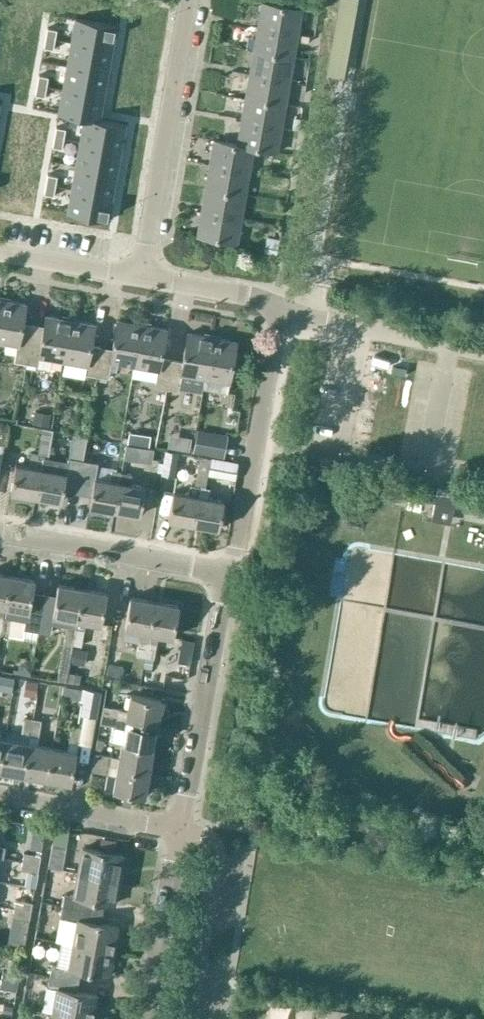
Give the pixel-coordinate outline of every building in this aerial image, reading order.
[(300,8),(302,0),(300,0),(279,0),(278,4),(262,2),(258,26),(297,32),(301,8),(300,8)] [(7,34),(11,13),(0,11),(0,33),(7,34)] [(82,25),(78,48),(113,55),(117,31),(82,25)] [(296,40),(297,32),(258,26),(254,50),(293,56),(296,40)] [(59,32),(56,43),(64,45),(66,33),(59,32)] [(309,34),(297,32),(296,40),(307,42),(309,34)] [(56,43),(54,55),(62,57),(64,45),(56,43)] [(78,48),(74,70),(109,76),(113,55),(78,48)] [(289,80),(293,56),(254,50),(250,74),(289,80)] [(74,70),(69,92),(106,99),(109,76),(74,70)] [(285,104),(289,80),(250,74),(246,98),(285,104)] [(50,76),(48,87),(56,88),(58,77),(50,76)] [(48,87),(46,98),(54,99),(56,88),(48,87)] [(69,92),(65,111),(88,116),(102,118),(106,99),(69,92)] [(301,105),(302,97),(293,96),(291,103),(301,105)] [(281,128),(285,104),(246,98),(242,121),(281,128)] [(15,124),(18,103),(0,100),(0,121),(15,124)] [(88,116),(84,139),(120,144),(124,121),(102,118),(88,116)] [(294,118),(292,129),(298,130),(300,119),(294,118)] [(10,146),(15,124),(0,121),(0,144),(10,146)] [(277,152),(281,128),(242,121),(238,143),(238,144),(254,147),(254,148),(277,152)] [(63,122),(62,135),(69,136),(72,124),(63,122)] [(62,135),(60,146),(67,147),(69,136),(62,135)] [(84,139),(79,161),(117,167),(120,144),(84,139)] [(238,144),(238,143),(214,139),(210,164),(250,171),(254,148),(254,147),(238,144)] [(6,169),(10,146),(0,144),(0,168),(6,169)] [(79,161),(75,182),(114,188),(117,167),(79,161)] [(245,195),(250,171),(210,164),(205,188),(245,195)] [(56,166),(53,177),(62,179),(64,168),(56,166)] [(53,177),(51,188),(60,190),(62,179),(53,177)] [(75,182),(72,203),(109,209),(113,188),(75,182)] [(241,219),(245,195),(205,188),(201,212),(241,219)] [(237,243),(241,219),(201,212),(197,236),(237,243)] [(265,248),(265,252),(277,254),(280,239),(267,236),(265,248)] [(309,271),(302,270),(301,269),(300,277),(307,279),(309,271)] [(0,303),(0,342),(6,343),(5,353),(15,354),(13,361),(26,363),(31,335),(33,324),(22,322),(25,303),(1,299),(0,303)] [(31,335),(26,363),(37,365),(49,368),(50,359),(62,361),(69,319),(45,315),(43,326),(33,324),(31,335)] [(69,319),(62,361),(76,363),(86,365),(85,374),(95,375),(100,347),(90,345),(93,324),(69,319)] [(100,347),(95,375),(107,378),(108,370),(110,361),(117,362),(133,365),(141,324),(116,320),(111,349),(100,347)] [(133,365),(131,376),(155,380),(154,386),(166,388),(171,359),(160,357),(165,328),(141,324),(133,365)] [(171,359),(166,388),(177,390),(178,387),(180,374),(203,378),(211,336),(187,332),(182,361),(171,359)] [(203,378),(202,388),(226,393),(235,341),(211,336),(203,378)] [(32,424),(48,426),(50,415),(35,412),(32,424)] [(222,455),(226,436),(199,431),(195,450),(222,455)] [(121,441),(134,444),(136,434),(123,432),(121,441)] [(41,433),(40,443),(51,445),(52,435),(41,433)] [(186,439),(184,450),(190,451),(192,440),(186,439)] [(51,445),(40,443),(38,453),(30,452),(28,466),(16,464),(11,492),(36,497),(44,454),(49,454),(51,445)] [(127,444),(125,455),(134,456),(136,445),(127,444)] [(174,477),(179,452),(165,450),(160,474),(174,477)] [(78,493),(83,460),(69,458),(68,461),(49,458),(49,454),(44,454),(36,497),(62,501),(63,490),(78,493)] [(200,456),(197,473),(207,475),(208,474),(210,463),(210,458),(200,456)] [(210,458),(210,463),(208,474),(235,479),(238,463),(210,458)] [(97,462),(83,460),(78,493),(92,495),(90,506),(115,510),(122,472),(127,473),(129,461),(117,459),(115,471),(112,470),(110,481),(95,478),(97,462)] [(145,487),(130,485),(132,474),(127,473),(122,472),(115,510),(140,515),(145,487)] [(205,488),(207,475),(197,473),(195,486),(191,485),(190,487),(188,495),(173,492),(169,520),(194,524),(201,487),(205,488)] [(453,492),(435,489),(434,495),(373,483),(369,504),(383,507),(385,497),(399,500),(400,495),(433,502),(437,503),(434,517),(449,519),(452,505),(483,512),(483,505),(453,499),(454,492),(453,492)] [(205,488),(201,487),(194,524),(219,528),(224,501),(208,498),(210,488),(205,488)] [(4,615),(11,577),(0,575),(0,614),(4,615)] [(33,593),(35,581),(11,577),(4,615),(1,631),(9,633),(12,617),(27,620),(25,628),(38,630),(44,596),(33,593)] [(44,596),(38,630),(50,632),(52,623),(67,625),(64,642),(73,644),(82,590),(58,585),(56,598),(44,596)] [(101,626),(107,594),(82,590),(73,644),(81,645),(85,623),(101,626)] [(145,659),(155,602),(131,598),(125,630),(141,633),(136,657),(145,659)] [(153,660),(158,636),(173,639),(179,607),(155,602),(145,659),(153,660)] [(183,638),(180,650),(192,652),(194,640),(183,638)] [(73,646),(71,661),(84,664),(87,649),(73,646)] [(153,660),(145,659),(143,669),(151,671),(153,660)] [(18,673),(30,675),(32,664),(24,662),(19,665),(18,673)] [(108,666),(106,676),(121,679),(123,668),(108,666)] [(59,669),(57,680),(66,682),(67,675),(68,671),(59,669)] [(66,682),(78,684),(80,673),(68,671),(67,675),(66,682)] [(25,679),(23,693),(35,695),(37,681),(25,679)] [(64,686),(62,698),(78,701),(81,689),(78,689),(65,686),(64,686)] [(101,693),(82,690),(81,689),(78,701),(83,701),(80,715),(97,718),(101,693)] [(120,710),(118,719),(126,720),(157,726),(162,701),(131,696),(128,711),(120,710)] [(103,707),(101,716),(118,719),(120,710),(103,707)] [(101,716),(100,724),(117,727),(118,719),(101,716)] [(34,719),(24,717),(20,743),(5,740),(0,769),(0,771),(23,775),(34,719)] [(37,746),(42,720),(34,719),(23,775),(47,780),(53,749),(37,746)] [(118,719),(117,727),(125,729),(122,744),(153,750),(157,726),(126,720),(118,719)] [(77,753),(76,753),(81,727),(72,725),(66,751),(53,749),(47,780),(71,784),(77,753)] [(97,739),(95,749),(101,750),(104,745),(105,740),(97,739)] [(149,774),(153,750),(122,744),(119,759),(112,757),(95,754),(93,764),(110,767),(110,765),(118,766),(118,768),(149,774)] [(109,775),(110,767),(93,764),(92,771),(109,775)] [(145,797),(149,774),(118,768),(113,792),(124,794),(128,794),(132,795),(145,797)] [(130,806),(132,795),(128,794),(124,794),(122,805),(130,806)] [(34,825),(29,848),(41,850),(45,827),(34,825)] [(62,869),(67,845),(52,842),(48,867),(62,869)] [(119,880),(123,856),(83,848),(78,873),(119,880)] [(39,865),(41,855),(24,852),(22,862),(39,865)] [(38,873),(39,865),(22,862),(21,870),(27,871),(38,873)] [(27,871),(24,887),(35,889),(38,873),(27,871)] [(114,904),(119,880),(78,873),(74,895),(65,894),(63,906),(103,913),(105,902),(114,904)] [(57,904),(59,893),(45,890),(43,902),(57,904)] [(13,910),(30,913),(32,902),(15,899),(13,910)] [(100,924),(103,913),(63,906),(61,918),(65,919),(60,942),(61,942),(73,944),(114,952),(119,928),(100,924)] [(59,922),(60,909),(48,908),(47,921),(59,922)] [(29,919),(30,913),(13,910),(12,916),(24,918),(29,919)] [(22,931),(24,918),(12,916),(10,929),(22,931)] [(52,964),(50,976),(79,981),(81,970),(110,976),(114,952),(73,944),(61,942),(57,965),(52,964)] [(1,980),(18,983),(20,973),(3,970),(1,980)] [(52,1013),(88,1018),(93,1018),(97,996),(77,992),(79,981),(50,976),(44,1011),(52,1013)] [(18,983),(1,980),(0,985),(0,987),(16,990),(18,983)] [(367,1017),(368,1013),(319,1004),(316,1018),(377,1018),(367,1017)] [(4,1005),(3,1011),(12,1013),(13,1006),(4,1005)]
